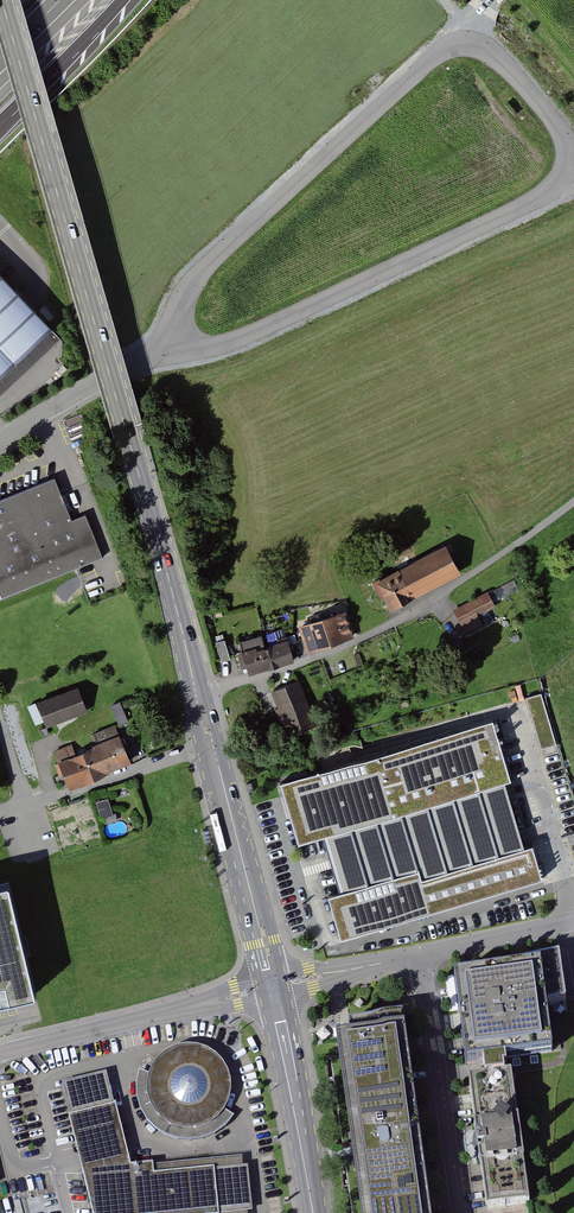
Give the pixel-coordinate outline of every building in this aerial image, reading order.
[(0,275),(0,372),(47,325),(0,275)] [(109,560),(90,514),(72,521),(55,479),(0,501),(0,603),(109,560)] [(389,607),(458,572),(444,544),(375,580),(389,607)] [(477,615),(495,606),(486,591),(453,609),(466,632),(482,623),(477,615)] [(346,611),(322,619),(299,627),(307,652),(331,644),(355,637),(346,611)] [(251,672),(271,666),(292,660),(286,639),(265,646),(262,636),(243,641),(245,650),(238,652),(242,665),(248,663),(251,672)] [(224,639),(215,642),(220,661),(230,658),(224,639)] [(291,735),(319,723),(300,679),(272,692),(291,735)] [(48,725),(87,709),(77,684),(38,700),(48,725)] [(544,689),(528,694),(543,746),(559,741),(544,689)] [(492,717),(280,780),(298,841),(323,834),(340,890),(328,894),(341,938),(543,878),(533,843),(524,846),(505,779),(511,777),(492,717)] [(116,725),(93,734),(96,742),(119,733),(116,725)] [(120,733),(93,745),(105,772),(132,761),(120,733)] [(68,788),(105,772),(93,745),(57,761),(68,788)] [(56,759),(73,753),(71,746),(53,752),(56,759)] [(108,800),(97,804),(102,821),(114,817),(108,800)] [(0,885),(0,1006),(35,998),(7,884),(0,885)] [(557,956),(453,980),(465,1064),(479,1062),(481,1080),(501,1077),(499,1061),(549,1054),(542,1007),(564,1004),(557,956)] [(333,1040),(358,1212),(426,1212),(400,1031),(333,1040)] [(171,1053),(157,1061),(148,1078),(138,1075),(135,1095),(138,1108),(142,1119),(155,1134),(176,1144),(190,1146),(207,1141),(221,1133),(232,1121),(223,1115),(229,1100),(230,1086),(224,1072),(214,1060),(201,1053),(186,1050),(171,1053)] [(249,1168),(156,1176),(154,1163),(131,1168),(107,1076),(64,1086),(94,1212),(255,1212),(249,1168)] [(501,1077),(481,1080),(467,1082),(486,1210),(528,1204),(509,1076),(501,1077)]
